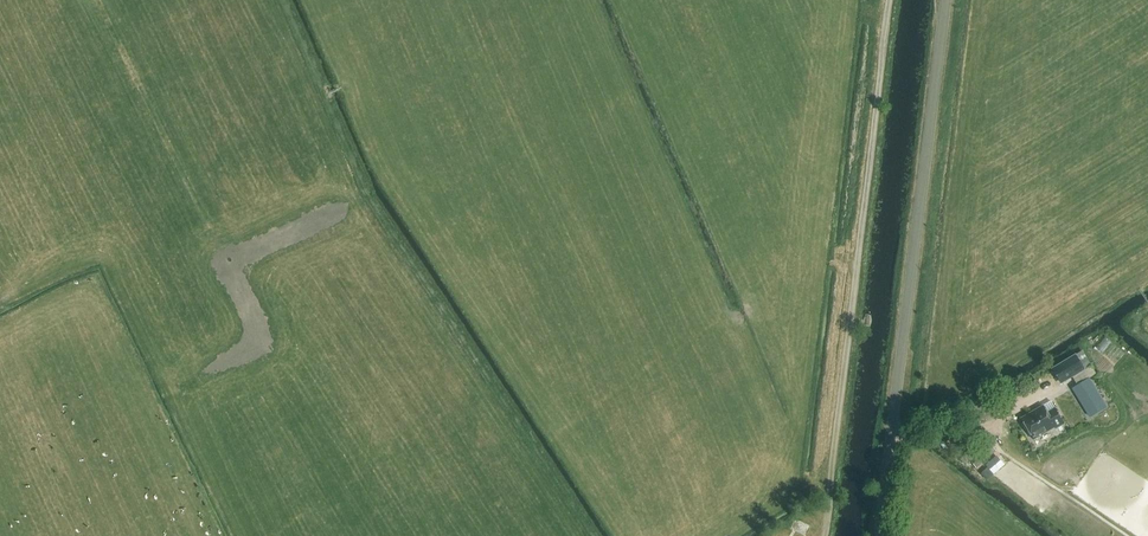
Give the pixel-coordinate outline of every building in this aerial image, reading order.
[(1090,365),(1082,351),(1052,369),(1061,383),(1090,365)] [(1085,369),(1088,377),(1097,373),(1094,365),(1085,369)] [(1090,417),(1104,408),(1086,379),(1072,387),(1090,417)] [(1033,439),(1040,435),(1042,435),(1046,432),(1046,431),(1054,427),(1055,429),(1064,424),(1054,407),(1046,411),(1043,407),(1021,419),(1022,421),(1022,425),(1025,431),(1029,432),(1033,439)] [(995,451),(990,444),(978,454),(983,460),(995,451)] [(1004,464),(998,458),(987,467),(993,474),(1004,464)] [(992,474),(986,468),(980,474),(986,480),(992,474)]
